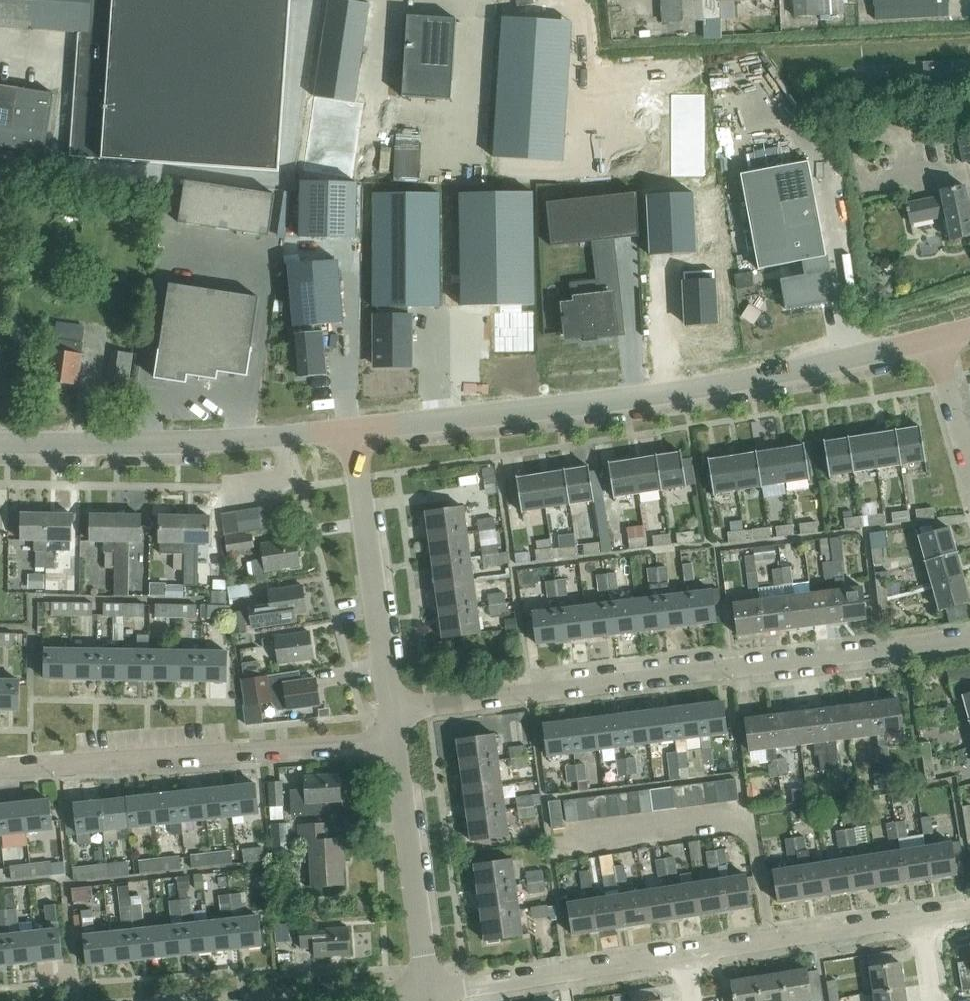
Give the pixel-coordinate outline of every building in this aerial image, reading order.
[(77,31),(69,156),(277,171),(289,0),(0,0),(0,26),(77,31)] [(300,169),(341,173),(368,3),(349,0),(328,0),(300,169)] [(663,21),(720,18),(719,0),(718,0),(717,0),(662,0),(663,21)] [(818,15),(844,14),(843,0),(793,0),(793,16),(818,15)] [(948,15),(947,0),(873,0),(874,19),(948,15)] [(406,15),(400,96),(449,99),(455,18),(406,15)] [(509,22),(508,153),(589,154),(591,23),(509,22)] [(950,60),(922,61),(923,74),(951,73),(950,60)] [(0,85),(0,146),(43,153),(53,93),(0,85)] [(288,148),(293,118),(284,117),(280,146),(288,148)] [(961,162),(969,160),(969,138),(967,125),(954,128),(961,162)] [(834,300),(807,160),(739,173),(757,269),(802,261),(804,275),(780,280),(786,309),(820,303),(829,301),(834,300)] [(184,180),(177,222),(267,236),(273,193),(184,180)] [(300,180),(298,236),(354,238),(356,182),(300,180)] [(941,193),(907,200),(911,222),(945,215),(950,239),(969,235),(969,210),(965,184),(940,189),(941,193)] [(531,191),(458,192),(460,305),(533,304),(531,191)] [(407,306),(438,306),(438,192),(372,192),(372,306),(376,306),(376,315),(374,315),(374,366),(409,366),(409,315),(407,315),(407,306)] [(635,192),(545,202),(550,245),(593,241),(594,256),(604,254),(605,258),(606,258),(603,239),(610,239),(638,236),(635,192)] [(685,194),(651,196),(655,251),(689,249),(685,194)] [(341,321),(336,260),(287,265),(292,325),(299,325),(299,330),(293,330),(298,375),(325,373),(321,323),(341,321)] [(258,296),(168,283),(153,377),(185,382),(186,374),(215,379),(217,371),(246,375),(258,296)] [(563,317),(560,317),(561,325),(563,324),(565,338),(582,335),(583,341),(597,339),(596,334),(621,331),(617,292),(599,294),(599,300),(561,304),(563,317)] [(273,312),(280,313),(282,301),(274,300),(273,312)] [(720,304),(681,308),(685,351),(725,346),(720,304)] [(536,307),(502,308),(504,340),(538,339),(536,307)] [(76,384),(81,354),(83,342),(51,337),(45,380),(76,384)] [(106,382),(127,385),(130,366),(109,363),(106,382)] [(920,427),(895,431),(900,464),(925,460),(920,427)] [(895,431),(872,434),(877,467),(900,464),(895,431)] [(872,434),(848,438),(853,471),(877,467),(872,434)] [(829,475),(853,471),(848,438),(824,442),(829,475)] [(803,445),(779,449),(784,482),(809,478),(803,445)] [(779,449),(755,452),(761,485),(784,482),(779,449)] [(755,452),(732,456),(737,489),(761,485),(755,452)] [(680,453),(656,457),(661,489),(685,485),(680,453)] [(713,493),(737,489),(732,456),(707,460),(713,493)] [(656,457),(632,460),(637,492),(661,489),(656,457)] [(613,496),(637,492),(632,460),(608,464),(613,496)] [(588,467),(564,471),(568,502),(593,499),(588,467)] [(564,471),(540,475),(545,506),(568,502),(564,471)] [(521,510),(545,506),(540,475),(516,479),(521,510)] [(282,503),(271,504),(274,527),(285,525),(282,503)] [(262,529),(274,527),(271,504),(259,506),(262,529)] [(249,531),(251,530),(262,529),(259,506),(246,508),(249,531)] [(915,509),(916,520),(934,518),(932,506),(915,509)] [(424,512),(428,537),(466,532),(462,507),(424,512)] [(246,508),(233,510),(236,532),(249,531),(246,508)] [(223,534),(224,534),(236,532),(233,510),(220,512),(223,534)] [(891,512),(892,523),(909,520),(909,510),(891,512)] [(35,551),(35,566),(44,567),(44,549),(45,540),(45,513),(21,512),(20,540),(33,540),(33,551),(35,551)] [(69,513),(45,513),(45,540),(69,540),(69,513)] [(104,552),(104,568),(113,568),(113,552),(113,541),(114,514),(90,513),(90,541),(102,541),(102,552),(104,552)] [(861,516),(860,516),(862,526),(868,526),(869,525),(886,524),(885,513),(876,514),(861,516)] [(139,514),(114,514),(113,541),(113,552),(113,568),(112,595),(127,595),(127,568),(124,568),(124,553),(126,553),(126,541),(139,541),(139,514)] [(173,554),(173,569),(183,569),(184,515),(158,514),(158,542),(159,542),(158,553),(173,554)] [(208,515),(184,515),(183,569),(193,569),(193,554),(195,554),(195,542),(208,542),(208,515)] [(476,519),(478,530),(495,527),(493,516),(476,519)] [(862,526),(860,516),(843,518),(844,528),(862,526)] [(816,521),(798,523),(799,534),(817,531),(816,521)] [(792,524),(774,526),(776,537),(794,535),(792,524)] [(751,529),(752,539),(770,537),(768,527),(751,529)] [(868,544),(883,543),(882,527),(867,528),(868,544)] [(948,527),(918,535),(925,560),(955,551),(948,527)] [(726,531),(728,542),(745,540),(744,529),(726,531)] [(249,531),(236,532),(224,534),(226,554),(254,549),(251,530),(249,531)] [(675,532),(677,543),(694,541),(693,530),(675,532)] [(428,537),(431,562),(469,557),(466,532),(428,537)] [(651,535),(653,546),(671,544),(669,533),(651,535)] [(645,536),(627,538),(629,549),(646,547),(645,536)] [(824,554),(825,561),(821,561),(824,578),(834,577),(832,560),(831,560),(829,537),(818,538),(820,555),(824,554)] [(265,570),(298,565),(294,538),(260,543),(262,559),(252,560),(255,581),(267,579),(265,570)] [(480,544),(481,555),(498,553),(497,541),(480,544)] [(582,543),(583,554),(601,552),(600,541),(582,543)] [(558,546),(560,557),(578,555),(576,544),(558,546)] [(772,544),(753,546),(754,558),(754,560),(774,558),(772,544)] [(870,545),(873,564),(882,563),(880,544),(870,545)] [(535,560),(553,558),(552,547),(534,549),(535,560)] [(55,549),(44,549),(44,567),(55,567),(55,549)] [(925,560),(932,584),(962,575),(955,551),(925,560)] [(481,555),(483,566),(507,563),(506,552),(498,553),(481,555)] [(431,562),(435,587),(473,582),(469,557),(431,562)] [(841,559),(832,560),(834,577),(843,576),(841,559)] [(547,561),(525,562),(526,578),(548,576),(547,561)] [(691,562),(680,563),(682,580),(693,579),(691,562)] [(669,594),(666,565),(656,566),(664,628),(689,625),(685,592),(669,594)] [(790,565),(781,566),(783,584),(785,595),(788,628),(814,625),(810,592),(793,594),(792,583),(790,565)] [(649,584),(650,597),(634,599),(638,631),(664,628),(656,566),(646,567),(649,584)] [(781,566),(770,568),(772,585),(783,584),(781,566)] [(40,582),(38,570),(21,572),(23,584),(40,582)] [(614,571),(605,573),(607,590),(617,588),(614,571)] [(598,591),(607,590),(605,573),(595,574),(598,591)] [(756,574),(746,575),(748,588),(757,587),(756,574)] [(962,575),(932,584),(939,609),(969,600),(962,575)] [(564,578),(554,580),(556,596),(566,595),(564,578)] [(875,580),(877,597),(887,596),(885,579),(875,580)] [(554,580),(545,581),(547,597),(556,596),(554,580)] [(435,587),(438,612),(476,607),(473,582),(435,587)] [(301,585),(267,589),(269,605),(248,608),(251,627),(294,621),(293,614),(305,612),(301,585)] [(866,619),(862,586),(836,589),(840,622),(866,619)] [(711,589),(685,592),(689,625),(715,621),(711,589)] [(836,589),(810,592),(814,625),(840,622),(836,589)] [(225,603),(225,591),(210,591),(210,603),(225,603)] [(486,593),(488,605),(505,603),(513,601),(505,602),(503,591),(486,593)] [(788,628),(785,595),(784,595),(759,598),(763,631),(788,628)] [(889,614),(887,596),(877,597),(879,615),(889,614)] [(735,619),(736,634),(763,631),(759,598),(726,602),(728,620),(735,619)] [(634,599),(609,602),(613,634),(638,631),(634,599)] [(50,615),(70,616),(70,601),(50,601),(50,615)] [(91,616),(91,602),(70,601),(70,616),(91,616)] [(102,616),(121,617),(122,602),(102,602),(102,616)] [(143,617),(143,602),(122,602),(121,617),(143,617)] [(609,602),(583,605),(587,637),(613,634),(609,602)] [(154,617),(173,617),(174,603),(154,603),(154,617)] [(195,618),(195,603),(174,603),(173,617),(195,618)] [(227,604),(200,603),(200,617),(206,617),(206,618),(227,618),(227,604)] [(488,605),(490,615),(506,613),(505,603),(488,605)] [(583,605),(558,608),(562,640),(587,637),(583,605)] [(480,632),(476,607),(438,612),(442,637),(480,632)] [(562,640),(558,608),(532,611),(536,644),(562,640)] [(312,658),(308,630),(273,636),(277,663),(312,658)] [(0,632),(0,646),(13,646),(13,632),(0,632)] [(189,651),(173,650),(172,680),(198,680),(199,642),(189,642),(189,651)] [(225,651),(200,651),(200,642),(199,642),(198,680),(225,680),(225,651)] [(42,678),(69,678),(69,649),(42,648),(42,678)] [(69,678),(95,678),(95,649),(69,649),(69,678)] [(95,678),(120,679),(121,649),(95,649),(95,678)] [(120,679),(146,679),(147,650),(121,649),(120,679)] [(146,679),(172,680),(173,650),(147,650),(146,679)] [(243,674),(259,672),(257,661),(257,660),(241,662),(243,674)] [(277,710),(318,704),(314,677),(300,679),(298,670),(241,679),(245,706),(276,701),(277,710)] [(969,719),(969,718),(969,677),(948,683),(953,699),(963,697),(969,719)] [(18,680),(0,679),(0,709),(18,709),(18,680)] [(898,698),(872,701),(880,762),(889,761),(887,744),(886,744),(885,732),(903,730),(898,698)] [(722,701),(695,704),(699,736),(726,732),(722,701)] [(851,737),(875,734),(876,746),(868,747),(870,764),(880,762),(872,701),(847,705),(851,737)] [(689,777),(684,738),(699,736),(695,704),(670,707),(674,739),(676,751),(679,778),(689,777)] [(837,751),(836,751),(835,739),(851,737),(847,705),(822,708),(829,769),(839,768),(837,751)] [(947,722),(946,705),(932,706),(932,722),(947,722)] [(670,707),(645,710),(649,742),(674,739),(670,707)] [(800,743),(812,742),(813,755),(817,754),(819,770),(829,769),(822,708),(796,711),(800,743)] [(917,728),(927,726),(924,708),(915,710),(917,728)] [(645,710),(619,714),(623,745),(649,742),(645,710)] [(796,711),(771,715),(775,746),(800,743),(796,711)] [(619,714),(594,717),(598,749),(623,745),(619,714)] [(749,749),(765,747),(768,776),(779,775),(776,758),(775,746),(771,715),(745,718),(749,749)] [(594,717),(569,720),(573,752),(598,749),(594,717)] [(547,755),(573,752),(569,720),(542,723),(547,755)] [(456,739),(459,764),(497,759),(494,734),(456,739)] [(929,740),(919,742),(922,760),(932,758),(929,740)] [(508,746),(509,758),(526,755),(525,744),(508,746)] [(702,765),(703,765),(713,764),(711,746),(700,748),(702,765)] [(669,780),(679,778),(676,751),(666,752),(669,780)] [(509,758),(511,768),(527,766),(526,755),(509,758)] [(635,756),(625,757),(627,774),(637,773),(635,756)] [(615,758),(617,775),(627,774),(625,757),(615,758)] [(786,757),(776,758),(779,775),(788,774),(786,757)] [(925,778),(935,777),(932,758),(922,760),(925,778)] [(459,764),(463,789),(501,784),(497,759),(459,764)] [(584,762),(574,764),(576,781),(577,781),(578,790),(587,789),(586,779),(584,762)] [(566,782),(576,781),(574,764),(564,765),(566,782)] [(339,801),(338,773),(304,774),(305,790),(290,791),(290,815),(320,813),(320,802),(339,801)] [(735,778),(725,780),(727,801),(738,799),(735,778)] [(283,805),(281,780),(267,781),(268,806),(269,806),(270,819),(282,818),(282,805),(283,805)] [(725,780),(714,781),(717,802),(727,801),(725,780)] [(714,781),(703,782),(707,803),(717,802),(714,781)] [(243,822),(242,813),(258,812),(255,782),(228,785),(231,814),(232,824),(243,822)] [(703,782),(692,784),(696,805),(707,803),(703,782)] [(463,789),(466,814),(504,809),(501,784),(463,789)] [(692,784),(682,785),(684,806),(696,805),(692,784)] [(205,817),(231,814),(228,785),(202,788),(205,817)] [(682,785),(670,786),(673,807),(684,806),(682,785)] [(670,786),(649,789),(652,810),(673,807),(670,786)] [(202,788),(176,791),(181,833),(182,833),(181,831),(193,829),(192,819),(205,817),(202,788)] [(649,789),(638,790),(641,812),(652,810),(649,789)] [(638,790),(627,792),(630,813),(641,812),(638,790)] [(154,823),(169,821),(170,834),(181,833),(176,791),(150,794),(154,823)] [(627,792),(617,793),(620,814),(630,813),(627,792)] [(617,793),(595,796),(598,817),(620,814),(617,793)] [(150,794),(124,796),(128,826),(154,823),(150,794)] [(514,796),(516,807),(533,805),(532,794),(514,796)] [(102,828),(116,827),(117,839),(129,838),(128,826),(124,796),(99,799),(102,828)] [(595,796),(584,797),(587,818),(598,817),(595,796)] [(584,797),(573,798),(576,820),(587,818),(584,797)] [(566,821),(576,820),(573,798),(563,800),(566,821)] [(49,799),(22,801),(25,831),(52,828),(49,799)] [(102,828),(99,799),(72,802),(77,844),(90,843),(89,830),(102,828)] [(562,825),(559,800),(548,801),(551,826),(562,825)] [(0,804),(0,833),(25,831),(22,801),(0,804)] [(964,823),(969,823),(969,804),(961,805),(964,823)] [(518,818),(534,816),(533,805),(516,807),(518,818)] [(508,834),(504,809),(466,814),(469,840),(508,834)] [(930,815),(920,816),(923,833),(932,832),(930,815)] [(904,819),(895,821),(897,837),(907,836),(904,819)] [(888,839),(897,837),(895,821),(885,822),(888,839)] [(288,840),(287,823),(269,824),(270,841),(288,840)] [(343,858),(342,838),(324,839),(323,823),(299,824),(300,841),(309,841),(311,884),(342,882),(340,858),(343,858)] [(853,827),(844,829),(847,846),(856,844),(853,827)] [(837,847),(847,846),(844,829),(835,830),(837,847)] [(803,835),(794,836),(803,897),(829,893),(823,861),(810,863),(807,849),(805,849),(803,835)] [(796,853),(798,865),(772,869),(777,901),(803,897),(794,836),(784,838),(787,855),(796,853)] [(950,841),(924,845),(929,877),(955,873),(950,841)] [(924,845),(899,849),(904,881),(929,877),(924,845)] [(241,848),(242,862),(260,860),(259,846),(241,848)] [(724,848),(714,849),(724,910),(750,906),(745,873),(728,876),(724,848)] [(230,849),(209,851),(211,865),(232,863),(230,849)] [(718,878),(693,882),(698,914),(724,910),(714,849),(705,851),(708,868),(717,866),(718,878)] [(899,849),(874,853),(879,885),(904,881),(899,849)] [(189,854),(191,867),(211,865),(209,851),(189,854)] [(874,853),(849,857),(854,889),(879,885),(874,853)] [(179,855),(157,857),(159,871),(180,869),(179,855)] [(676,873),(673,855),(664,857),(666,874),(676,873)] [(139,873),(159,871),(157,857),(137,859),(139,873)] [(654,858),(657,876),(666,874),(664,857),(663,857),(654,858)] [(849,857),(823,861),(829,893),(854,889),(849,857)] [(473,864),(477,890),(515,885),(511,859),(473,864)] [(50,860),(29,862),(30,876),(64,872),(63,860),(50,861),(50,860)] [(127,860),(106,863),(107,876),(128,874),(127,860)] [(10,879),(30,876),(29,862),(8,865),(10,879)] [(72,880),(86,879),(107,876),(106,863),(86,865),(71,867),(72,880)] [(622,864),(613,865),(622,926),(648,922),(643,890),(618,893),(616,882),(625,881),(622,864)] [(605,895),(592,897),(597,930),(622,926),(613,865),(612,865),(614,873),(602,876),(605,895)] [(525,871),(526,883),(543,881),(542,869),(525,871)] [(581,888),(592,886),(589,869),(578,871),(581,888)] [(528,893),(545,891),(543,881),(526,883),(528,893)] [(693,882),(668,886),(673,918),(698,914),(693,882)] [(121,930),(108,931),(111,960),(136,957),(129,896),(128,896),(127,885),(116,886),(121,930)] [(477,890),(480,915),(518,910),(515,885),(477,890)] [(668,886),(643,890),(648,922),(673,918),(668,886)] [(5,900),(14,899),(12,887),(3,888),(5,900)] [(169,900),(172,924),(158,925),(161,955),(186,952),(179,889),(177,890),(179,899),(169,900)] [(190,898),(187,898),(186,889),(179,889),(186,952),(211,949),(208,920),(192,922),(190,898)] [(232,910),(230,893),(218,895),(220,912),(232,910)] [(240,893),(230,893),(232,910),(236,946),(262,943),(258,914),(243,916),(242,908),(241,908),(240,893)] [(140,895),(129,896),(136,957),(161,955),(158,925),(143,927),(140,903),(140,895)] [(571,934),(597,930),(592,897),(566,902),(571,934)] [(43,905),(46,929),(33,930),(36,960),(61,957),(58,928),(55,903),(43,905)] [(530,907),(531,918),(548,916),(547,904),(530,907)] [(15,908),(5,909),(11,962),(36,960),(33,930),(18,932),(15,908)] [(11,962),(5,909),(0,909),(0,963),(11,962)] [(79,910),(82,934),(85,963),(111,960),(108,931),(94,933),(91,909),(79,910)] [(211,949),(236,946),(232,910),(220,912),(221,918),(208,920),(211,949)] [(522,935),(518,910),(480,915),(484,941),(487,940),(487,942),(498,941),(498,939),(522,935)] [(347,926),(317,928),(317,921),(297,922),(299,948),(314,948),(314,955),(349,954),(347,926)] [(869,965),(873,990),(903,986),(900,960),(869,965)] [(957,962),(961,989),(969,988),(969,960),(957,962)] [(780,972),(785,1000),(792,1000),(809,998),(810,1000),(822,1000),(817,969),(806,971),(806,968),(780,972)] [(755,976),(759,1000),(785,1000),(780,972),(755,976)] [(755,976),(730,980),(733,1000),(759,1000),(755,976)] [(825,980),(828,997),(838,996),(835,979),(825,980)] [(655,999),(653,986),(628,990),(630,1000),(661,1000),(661,998),(655,999)] [(874,1000),(906,1000),(903,986),(873,990),(874,1000)]
